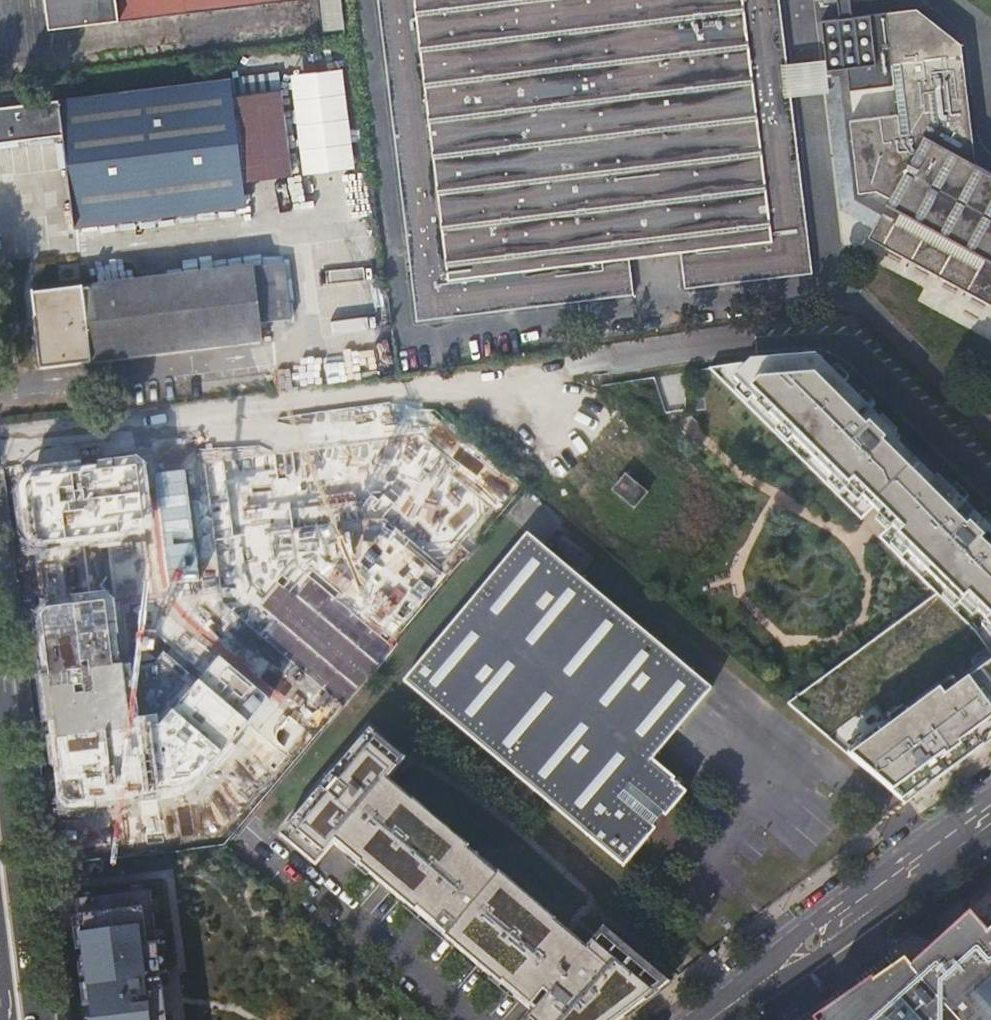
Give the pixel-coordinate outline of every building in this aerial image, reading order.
[(50,29),(278,0),(46,0),(50,29)] [(326,37),(354,34),(350,0),(322,0),(326,37)] [(416,320),(815,272),(781,0),(379,0),(416,320)] [(890,10),(876,0),(798,0),(801,24),(890,10)] [(967,172),(945,48),(907,22),(807,35),(815,83),(834,80),(838,103),(881,96),(886,125),(839,133),(849,204),(834,206),(839,236),(990,315),(990,184),(967,172)] [(343,69),(289,76),(303,176),(357,169),(343,69)] [(229,79),(0,107),(0,142),(63,135),(74,228),(245,207),(243,195),(254,194),(253,183),(292,177),(279,92),(232,98),(229,79)] [(815,83),(834,206),(849,204),(839,133),(886,125),(881,96),(838,103),(834,80),(815,83)] [(284,265),(255,269),(262,327),(292,322),(284,265)] [(44,371),(264,344),(262,327),(255,269),(35,296),(44,371)] [(909,802),(990,741),(990,529),(940,478),(937,481),(899,444),(902,441),(818,358),(743,364),(712,368),(939,593),(791,704),(909,802)] [(412,423),(247,627),(322,688),(487,483),(412,423)] [(652,493),(628,472),(615,488),(638,508),(652,493)] [(650,766),(716,687),(532,534),(405,687),(625,871),(687,797),(650,766)] [(134,690),(58,699),(73,830),(249,811),(240,731),(140,742),(134,690)] [(281,835),(316,865),(334,843),(534,1013),(529,1019),(620,1019),(669,983),(605,929),(597,937),(578,922),(568,934),(387,780),(405,759),(370,729),(281,835)] [(151,891),(78,901),(92,1019),(167,1019),(151,891)] [(979,916),(970,905),(906,958),(902,953),(823,1019),(990,1019),(990,907),(979,916)]
